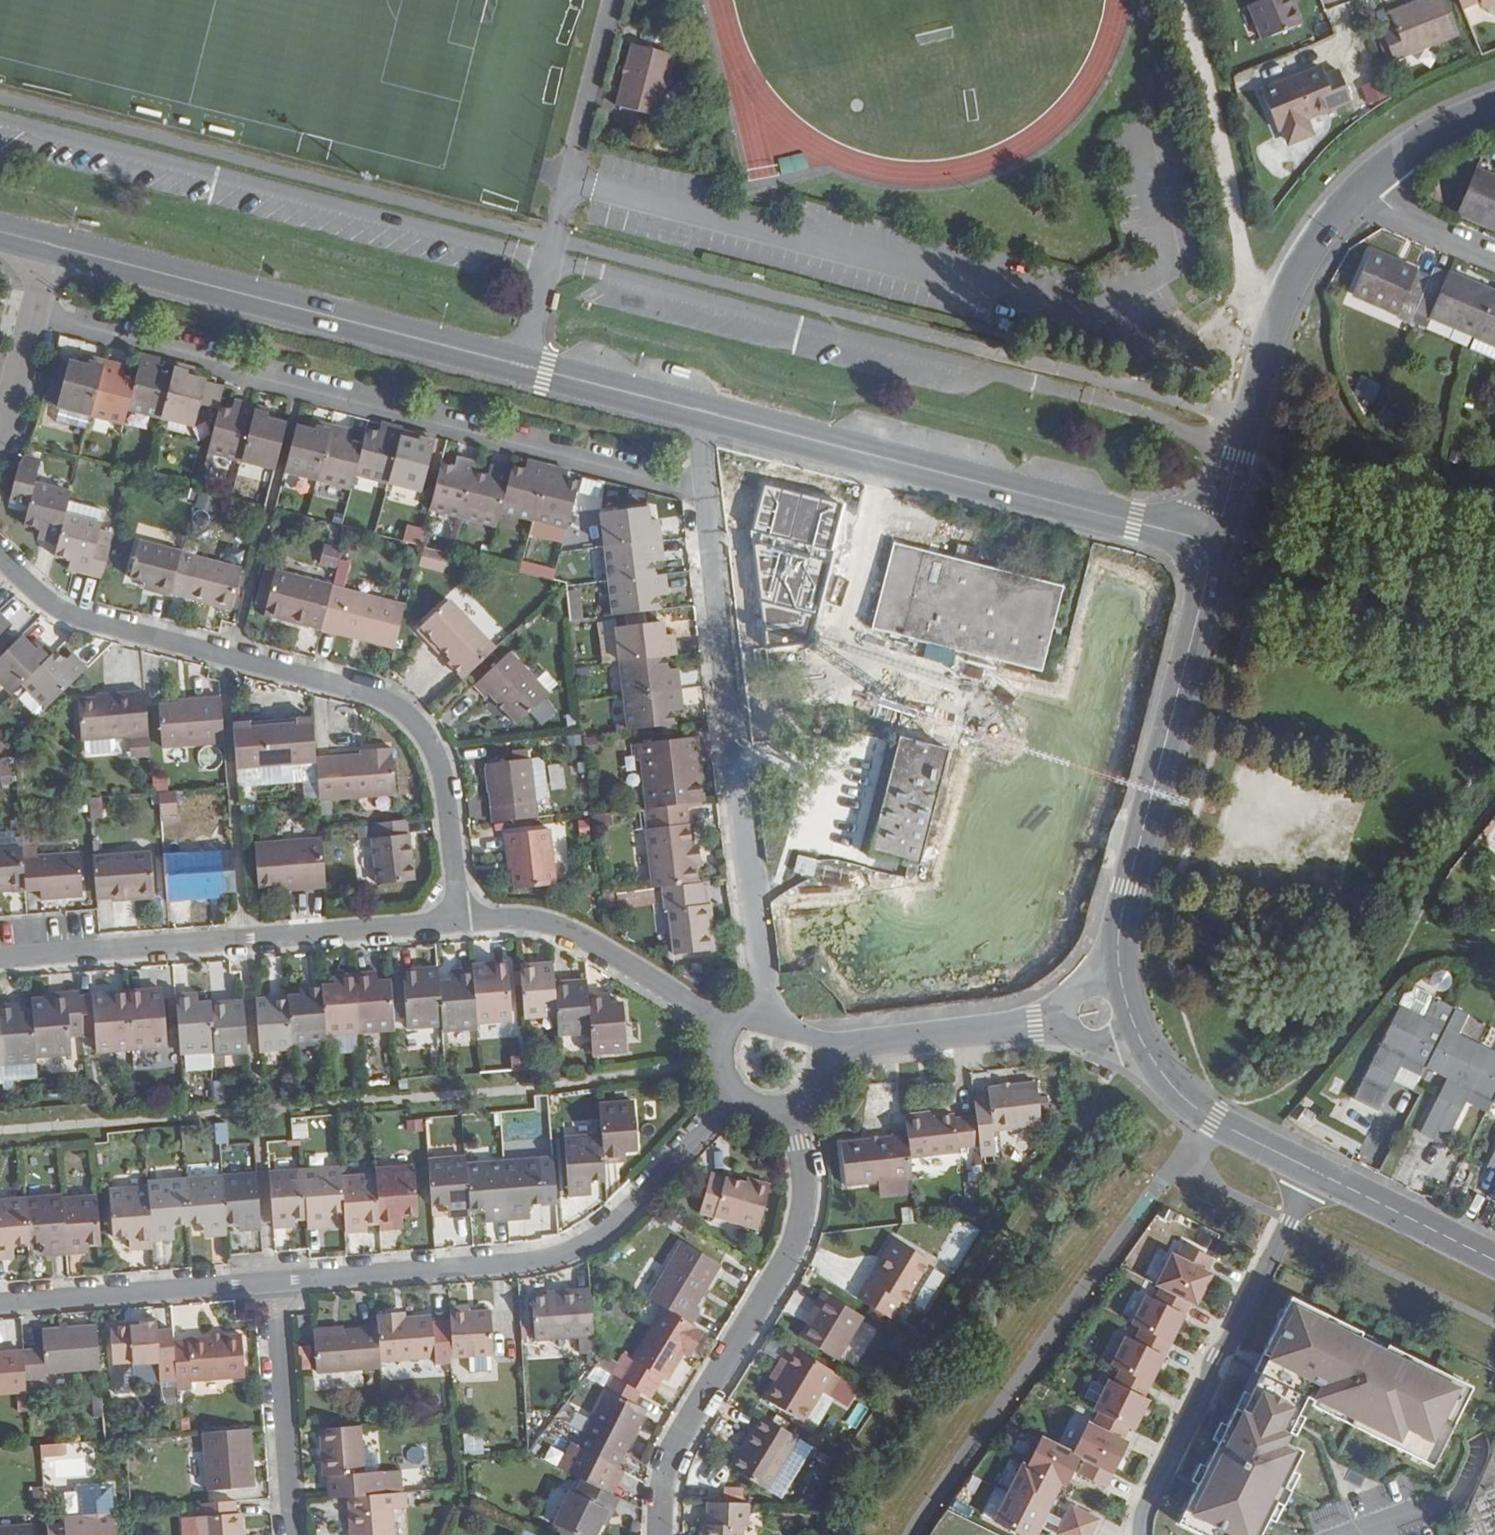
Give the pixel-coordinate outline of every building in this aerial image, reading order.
[(1250,6),(1263,41),(1301,25),(1291,0),(1256,0),(1257,3),(1250,6)] [(1445,0),(1428,0),(1390,15),(1396,30),(1384,35),(1394,61),(1459,35),(1445,0)] [(1462,9),(1479,2),(1479,0),(1459,0),(1462,9)] [(1479,2),(1483,9),(1486,8),(1494,5),(1494,0),(1479,0),(1479,2)] [(1486,8),(1488,16),(1494,19),(1494,5),(1486,8)] [(674,54),(632,43),(616,106),(658,116),(674,54)] [(1285,85),(1280,84),(1263,91),(1278,131),(1282,130),(1286,139),(1295,143),(1309,136),(1312,130),(1307,119),(1352,101),(1340,70),(1325,77),(1321,67),(1296,77),(1295,81),(1285,85)] [(1361,85),(1368,106),(1390,98),(1383,78),(1361,85)] [(1474,172),(1457,214),(1475,222),(1477,217),(1490,222),(1487,227),(1494,230),(1494,181),(1474,172)] [(1398,313),(1401,305),(1416,311),(1429,282),(1414,275),(1415,273),(1399,267),(1398,270),(1387,266),(1388,262),(1372,254),(1354,293),(1398,313)] [(1429,321),(1430,318),(1475,337),(1493,296),(1475,288),(1473,293),(1461,288),(1463,283),(1448,277),(1447,279),(1432,273),(1429,282),(1416,311),(1414,315),(1429,321)] [(1493,296),(1475,337),(1494,346),(1494,297),(1493,296)] [(1432,321),(1428,329),(1466,345),(1469,337),(1432,321)] [(1475,337),(1470,350),(1494,360),(1494,346),(1475,337)] [(81,366),(87,368),(90,358),(84,356),(81,366)] [(129,409),(161,418),(172,373),(161,371),(154,369),(157,360),(142,356),(136,380),(129,409)] [(59,406),(90,415),(104,361),(90,358),(87,368),(81,366),(70,362),(59,406)] [(161,371),(164,362),(157,360),(154,369),(161,371)] [(116,375),(118,365),(104,361),(90,415),(125,424),(129,409),(136,380),(122,376),(116,375)] [(189,368),(175,364),(172,373),(161,418),(194,426),(195,419),(200,404),(204,385),(205,382),(193,379),(187,377),(189,368)] [(118,365),(116,375),(122,376),(125,368),(118,365)] [(189,368),(187,377),(193,379),(195,370),(189,368)] [(1354,395),(1373,403),(1381,384),(1361,376),(1354,395)] [(204,385),(200,404),(195,419),(203,422),(207,405),(220,408),(221,405),(225,390),(204,385)] [(243,401),(236,399),(233,411),(240,413),(243,401)] [(208,455),(240,463),(252,416),(240,413),(233,411),(220,408),(220,411),(208,455)] [(240,463),(275,472),(278,461),(284,438),(286,430),(288,423),(268,419),(270,414),(254,410),(252,416),(240,463)] [(310,428),(317,431),(320,422),(313,421),(310,428)] [(286,472),(319,480),(333,426),(320,422),(317,431),(310,428),(298,425),(296,432),(293,441),(288,463),(286,472)] [(379,433),(386,434),(388,425),(382,423),(379,433)] [(356,475),(389,483),(400,438),(402,429),(388,425),(386,434),(379,433),(367,429),(364,443),(356,475)] [(352,489),(356,475),(364,443),(352,440),(346,438),(348,429),(333,426),(319,480),(352,489)] [(352,440),(354,431),(348,429),(346,438),(352,440)] [(290,431),(286,430),(284,438),(288,439),(293,441),(296,432),(290,431)] [(419,443),(421,434),(415,432),(412,441),(419,443)] [(389,483),(422,492),(436,437),(421,434),(419,443),(412,441),(400,438),(389,483)] [(25,456),(20,464),(38,468),(40,460),(25,456)] [(463,460),(458,458),(455,467),(461,469),(463,460)] [(455,467),(443,464),(431,509),(464,518),(476,472),(478,464),(463,460),(461,469),(455,467)] [(536,463),(530,462),(527,470),(534,472),(536,463)] [(501,512),(536,521),(550,467),(536,463),(534,472),(527,470),(514,466),(512,473),(501,512)] [(58,541),(65,514),(68,500),(70,493),(34,482),(38,468),(20,464),(16,470),(9,498),(29,503),(24,522),(40,527),(46,528),(44,537),(58,541)] [(498,469),(491,467),(488,475),(495,477),(498,469)] [(536,521),(568,529),(580,483),(569,481),(563,478),(565,471),(550,467),(536,521)] [(498,527),(501,512),(512,473),(498,469),(495,477),(488,475),(476,472),(464,518),(498,527)] [(844,502),(764,481),(752,526),(766,645),(808,642),(844,502)] [(68,500),(65,514),(99,523),(102,509),(68,500)] [(648,507),(601,513),(605,546),(661,540),(659,525),(650,526),(649,519),(648,507)] [(96,544),(101,523),(99,523),(65,514),(58,541),(55,555),(70,560),(77,561),(75,568),(103,576),(110,547),(96,544)] [(424,542),(425,527),(406,525),(405,541),(424,542)] [(44,537),(46,528),(40,527),(37,535),(44,537)] [(605,546),(610,582),(657,576),(655,563),(654,557),(663,556),(661,540),(605,546)] [(152,590),(173,595),(184,554),(184,552),(142,541),(133,578),(147,581),(154,583),(152,590)] [(1064,586),(894,543),(872,628),(927,642),(956,649),(1042,671),(1064,586)] [(958,543),(956,554),(978,559),(981,548),(958,543)] [(326,545),(322,562),(339,566),(343,549),(326,545)] [(227,547),(224,562),(240,566),(243,551),(227,547)] [(446,572),(452,554),(427,548),(422,566),(446,572)] [(232,611),(242,570),(184,554),(173,595),(232,611)] [(75,568),(77,561),(70,560),(69,567),(75,568)] [(524,562),(522,573),(552,580),(555,569),(524,562)] [(279,571),(267,568),(259,602),(270,605),(279,571)] [(335,585),(279,570),(279,571),(270,605),(286,610),(284,618),(324,628),(334,586),(335,585)] [(610,582),(614,615),(661,609),(659,598),(658,592),(667,590),(665,575),(657,576),(610,582)] [(152,590),(154,583),(147,581),(146,588),(152,590)] [(334,586),(324,628),(396,647),(407,605),(334,586)] [(567,590),(568,620),(583,620),(582,589),(567,590)] [(659,598),(668,597),(667,590),(658,592),(659,598)] [(449,663),(464,677),(494,648),(449,600),(422,627),(453,660),(449,663)] [(270,605),(268,614),(284,618),(286,610),(270,605)] [(10,621),(0,611),(0,659),(18,641),(8,632),(4,628),(10,621)] [(8,632),(15,626),(10,621),(4,628),(8,632)] [(663,622),(621,627),(625,659),(625,661),(667,656),(677,655),(675,640),(665,641),(665,635),(663,622)] [(625,659),(621,628),(606,630),(609,661),(625,659)] [(15,692),(25,682),(54,654),(45,645),(38,651),(33,645),(24,635),(18,641),(0,659),(0,676),(15,692)] [(45,645),(40,639),(33,645),(38,651),(45,645)] [(956,649),(927,642),(924,657),(952,664),(956,649)] [(73,665),(69,660),(59,649),(54,654),(25,682),(49,708),(90,669),(80,659),(73,665)] [(518,723),(549,694),(508,652),(473,685),(484,697),(489,693),(518,723)] [(80,659),(75,654),(69,660),(73,665),(80,659)] [(669,669),(667,656),(625,661),(630,696),(682,690),(680,675),(670,676),(669,669)] [(680,675),(679,667),(669,669),(670,676),(680,675)] [(682,690),(630,696),(633,729),(675,724),(674,712),(673,705),(684,704),(682,690)] [(115,737),(149,734),(146,691),(107,694),(108,697),(79,698),(82,740),(115,737)] [(163,747),(225,742),(221,697),(192,699),(192,704),(160,706),(163,747)] [(557,711),(545,699),(530,712),(542,725),(557,711)] [(674,712),(685,711),(684,704),(673,705),(674,712)] [(238,769),(255,767),(318,762),(317,758),(314,718),(297,720),(297,725),(272,726),(271,722),(234,725),(238,769)] [(700,777),(695,736),(686,738),(687,754),(692,753),(695,778),(700,777)] [(948,749),(899,736),(870,851),(919,863),(948,749)] [(115,737),(83,740),(84,749),(90,754),(111,752),(116,747),(115,737)] [(643,760),(648,808),(686,803),(703,802),(700,777),(695,778),(692,753),(687,754),(686,738),(633,744),(635,760),(643,760)] [(398,794),(394,747),(375,749),(374,755),(363,755),(317,758),(318,762),(320,798),(321,799),(321,800),(398,794)] [(531,758),(488,762),(495,821),(538,816),(531,758)] [(539,758),(531,759),(536,800),(541,799),(546,796),(548,791),(545,763),(539,758)] [(320,798),(318,762),(255,767),(238,769),(239,784),(296,779),(297,800),(320,798)] [(549,765),(549,787),(562,787),(563,765),(549,765)] [(178,813),(177,790),(159,792),(161,814),(178,813)] [(90,817),(105,817),(105,797),(90,797),(90,817)] [(691,823),(688,823),(686,803),(648,808),(646,808),(654,886),(662,885),(698,882),(696,861),(692,862),(691,845),(694,845),(691,823)] [(379,885),(415,881),(408,820),(378,823),(380,839),(374,840),(379,885)] [(34,825),(20,826),(22,849),(37,848),(34,825)] [(556,883),(550,828),(507,833),(509,848),(512,848),(516,887),(556,883)] [(257,844),(261,887),(278,886),(297,885),(297,890),(328,888),(324,838),(257,844)] [(700,860),(699,845),(694,845),(691,845),(692,862),(696,861),(700,860)] [(37,848),(22,849),(23,858),(36,856),(37,848)] [(9,886),(10,892),(26,891),(23,858),(22,849),(0,851),(0,887),(9,886)] [(236,891),(233,850),(164,855),(168,901),(185,900),(184,895),(236,891)] [(82,895),(79,853),(36,856),(23,858),(26,891),(38,890),(40,899),(82,895)] [(154,893),(151,853),(93,857),(96,895),(111,893),(111,896),(154,893)] [(799,853),(794,869),(813,875),(818,858),(799,853)] [(710,949),(708,932),(705,903),(703,881),(698,882),(662,885),(665,909),(668,908),(673,953),(710,949)] [(653,886),(619,890),(621,905),(654,901),(653,886)] [(98,901),(99,927),(114,927),(113,901),(98,901)] [(712,901),(705,903),(708,932),(714,932),(712,901)] [(536,966),(536,964),(521,965),(525,1017),(559,1014),(557,982),(555,963),(541,964),(542,967),(536,966)] [(474,966),(474,971),(478,1023),(509,1021),(506,964),(495,965),(495,968),(489,968),(489,965),(474,966)] [(444,1026),(441,983),(440,968),(424,969),(425,973),(419,973),(419,969),(403,971),(407,1028),(444,1026)] [(479,1029),(478,1023),(474,971),(458,972),(459,981),(452,982),(441,983),(444,1026),(445,1032),(479,1029)] [(372,984),(371,974),(357,975),(361,1031),(394,1029),(391,981),(379,983),(372,984)] [(344,986),(335,987),(323,987),(327,1033),(361,1031),(357,975),(342,976),(344,986)] [(335,987),(344,986),(342,976),(335,977),(335,987)] [(571,984),(571,981),(557,982),(559,1014),(561,1034),(592,1032),(590,995),(588,980),(576,981),(576,984),(571,984)] [(327,1041),(327,1033),(323,987),(323,986),(309,987),(309,997),(302,997),(290,998),(294,1044),(327,1041)] [(1420,1080),(1426,1067),(1456,1007),(1414,986),(1412,992),(1404,995),(1399,1004),(1362,1078),(1387,1090),(1397,1070),(1420,1080)] [(309,987),(301,987),(302,997),(309,997),(309,987)] [(145,995),(145,992),(128,993),(133,1048),(168,1045),(165,990),(149,991),(150,995),(145,995)] [(92,995),(96,1051),(133,1048),(128,993),(111,994),(112,997),(108,997),(107,994),(92,995)] [(181,1052),(213,1051),(209,1003),(200,1004),(199,994),(177,996),(181,1052)] [(613,1004),(612,994),(605,995),(605,1005),(613,1004)] [(46,998),(31,999),(32,1014),(35,1056),(72,1053),(71,1033),(83,1032),(80,995),(52,997),(52,1001),(47,1001),(46,998)] [(605,1005),(605,995),(590,995),(592,1032),(594,1053),(629,1051),(624,1004),(613,1004),(605,1005)] [(271,998),(256,999),(260,1050),(294,1048),(294,1044),(290,998),(290,997),(275,998),(276,1001),(271,1001),(271,998)] [(224,1004),(224,1001),(209,1003),(213,1051),(213,1054),(247,1051),(244,1000),(229,1001),(229,1004),(224,1004)] [(35,1056),(32,1014),(20,1015),(13,1015),(12,1006),(0,1007),(0,1038),(2,1064),(35,1061),(35,1056)] [(20,1015),(19,1006),(12,1006),(13,1015),(20,1015)] [(1419,1130),(1433,1137),(1479,1043),(1457,1032),(1467,1012),(1456,1007),(1426,1067),(1437,1072),(1439,1067),(1448,1072),(1419,1130)] [(1492,1100),(1494,1095),(1494,1051),(1479,1043),(1433,1137),(1445,1143),(1473,1084),(1482,1088),(1479,1094),(1492,1100)] [(38,1076),(35,1061),(2,1064),(3,1079),(38,1076)] [(987,1087),(988,1095),(972,1097),(974,1114),(978,1145),(979,1156),(995,1155),(992,1130),(1027,1127),(1022,1084),(987,1087)] [(1482,1088),(1473,1084),(1464,1103),(1486,1113),(1492,1100),(1479,1094),(1482,1088)] [(635,1089),(600,1092),(603,1121),(605,1147),(620,1146),(619,1136),(627,1136),(639,1135),(635,1089)] [(932,1110),(905,1114),(905,1120),(934,1117),(932,1110)] [(957,1147),(978,1145),(974,1114),(953,1117),(953,1115),(934,1117),(905,1120),(906,1129),(910,1156),(958,1151),(957,1147)] [(607,1167),(605,1147),(603,1121),(566,1125),(571,1181),(586,1180),(585,1168),(591,1167),(607,1167)] [(912,1179),(910,1156),(906,1129),(890,1130),(890,1138),(840,1143),(846,1187),(877,1183),(906,1180),(912,1179)] [(620,1146),(628,1146),(627,1136),(619,1136),(620,1146)] [(1487,1164),(1494,1168),(1494,1147),(1487,1164)] [(472,1214),(472,1207),(467,1165),(467,1157),(430,1160),(433,1204),(448,1203),(454,1202),(456,1215),(472,1214)] [(546,1202),(542,1159),(506,1162),(510,1218),(525,1217),(524,1204),(531,1203),(546,1202)] [(510,1218),(506,1162),(467,1165),(472,1207),(486,1207),(493,1206),(494,1219),(510,1218)] [(416,1166),(378,1169),(378,1175),(381,1221),(382,1228),(398,1227),(397,1214),(404,1214),(419,1213),(416,1166)] [(325,1214),(332,1213),(346,1213),(343,1178),(342,1169),(305,1171),(308,1217),(309,1226),(326,1226),(325,1214)] [(296,1218),(308,1217),(305,1171),(270,1174),(274,1226),(290,1225),(289,1219),(296,1218)] [(257,1174),(222,1176),(225,1224),(238,1223),(245,1223),(246,1229),(262,1228),(257,1174)] [(369,1222),(381,1221),(378,1175),(343,1178),(346,1213),(347,1231),(362,1230),(362,1223),(369,1222)] [(225,1224),(222,1176),(187,1179),(190,1223),(204,1222),(210,1222),(211,1234),(226,1233),(225,1224)] [(187,1179),(148,1182),(149,1187),(153,1238),(170,1237),(169,1225),(175,1225),(190,1223),(187,1179)] [(906,1180),(877,1183),(879,1199),(908,1196),(906,1180)] [(755,1208),(717,1186),(696,1220),(746,1250),(770,1212),(757,1204),(755,1208)] [(153,1246),(153,1238),(149,1187),(110,1190),(114,1235),(129,1234),(135,1234),(136,1248),(153,1246)] [(50,1255),(68,1254),(63,1200),(63,1197),(26,1200),(29,1243),(42,1242),(48,1242),(50,1255)] [(81,1246),(88,1245),(101,1244),(98,1198),(63,1200),(68,1254),(81,1253),(81,1246)] [(6,1258),(5,1244),(13,1244),(29,1243),(26,1200),(0,1202),(0,1259),(6,1258)] [(525,1217),(532,1216),(531,1203),(524,1204),(525,1217)] [(486,1207),(487,1219),(494,1219),(493,1206),(486,1207)] [(872,1282),(867,1279),(856,1298),(890,1319),(901,1301),(908,1305),(934,1262),(892,1238),(880,1257),(885,1259),(872,1282)] [(649,1297),(664,1306),(692,1323),(700,1309),(694,1306),(720,1261),(683,1240),(649,1297)] [(6,1258),(13,1258),(13,1244),(5,1244),(6,1258)] [(1215,1264),(1184,1248),(1176,1263),(1207,1278),(1215,1264)] [(1176,1263),(1172,1261),(1155,1295),(1159,1296),(1192,1313),(1198,1316),(1215,1282),(1207,1278),(1176,1263)] [(571,1290),(571,1294),(547,1296),(530,1297),(534,1341),(593,1336),(589,1289),(571,1290)] [(838,1359),(863,1317),(821,1292),(808,1313),(812,1316),(800,1337),(838,1359)] [(1474,1385),(1292,1295),(1256,1367),(1262,1371),(1309,1394),(1317,1398),(1314,1405),(1435,1465),(1474,1385)] [(1192,1313),(1159,1296),(1153,1306),(1187,1323),(1192,1313)] [(1153,1306),(1147,1303),(1131,1334),(1138,1337),(1170,1353),(1172,1354),(1187,1323),(1153,1306)] [(464,1311),(463,1305),(448,1306),(452,1356),(490,1353),(487,1310),(464,1311)] [(704,1331),(692,1323),(664,1306),(632,1361),(620,1380),(650,1400),(662,1378),(667,1381),(684,1353),(687,1347),(693,1350),(704,1331)] [(395,1313),(396,1321),(404,1320),(403,1312),(395,1313)] [(376,1314),(378,1328),(380,1362),(435,1358),(432,1318),(404,1320),(396,1321),(395,1313),(376,1314)] [(129,1323),(115,1324),(110,1328),(115,1386),(134,1384),(133,1365),(161,1363),(162,1382),(178,1381),(175,1340),(174,1329),(158,1330),(157,1321),(140,1323),(140,1326),(132,1326),(129,1323)] [(45,1371),(101,1367),(97,1325),(42,1329),(43,1348),(24,1349),(24,1351),(26,1379),(45,1377),(45,1371)] [(378,1328),(344,1331),(313,1332),(317,1372),(380,1367),(380,1362),(378,1328)] [(190,1339),(175,1340),(178,1381),(178,1387),(192,1387),(191,1380),(246,1376),(243,1333),(222,1335),(222,1336),(214,1337),(214,1336),(189,1338),(190,1339)] [(1164,1364),(1170,1353),(1138,1337),(1132,1348),(1164,1364)] [(1132,1348),(1126,1345),(1111,1375),(1118,1379),(1149,1395),(1151,1396),(1167,1366),(1164,1364),(1132,1348)] [(301,1369),(313,1368),(312,1346),(300,1346),(301,1369)] [(827,1396),(839,1376),(790,1346),(777,1366),(784,1370),(766,1401),(803,1422),(820,1392),(827,1396)] [(693,1350),(687,1347),(684,1353),(690,1356),(693,1350)] [(26,1379),(24,1351),(0,1353),(0,1392),(27,1390),(26,1379)] [(611,1376),(620,1380),(632,1361),(623,1355),(610,1375),(611,1376)] [(133,1365),(134,1384),(162,1382),(161,1363),(133,1365)] [(1203,1534),(1260,1534),(1302,1451),(1284,1443),(1309,1394),(1262,1371),(1242,1411),(1236,1408),(1229,1420),(1221,1416),(1211,1435),(1221,1440),(1209,1463),(1201,1459),(1192,1475),(1202,1480),(1180,1524),(1203,1534)] [(602,1393),(582,1434),(619,1454),(641,1413),(631,1408),(639,1393),(620,1380),(611,1376),(602,1393)] [(1149,1395),(1118,1379),(1113,1389),(1144,1405),(1149,1395)] [(1113,1389),(1109,1387),(1093,1418),(1097,1420),(1130,1436),(1136,1440),(1152,1409),(1144,1405),(1113,1389)] [(178,1405),(176,1388),(159,1389),(161,1407),(178,1405)] [(764,1491),(797,1439),(759,1416),(737,1453),(741,1456),(731,1471),(764,1491)] [(1130,1436),(1097,1420),(1092,1431),(1124,1447),(1130,1436)] [(362,1471),(359,1425),(319,1428),(323,1475),(328,1475),(330,1496),(364,1494),(401,1491),(399,1468),(362,1471)] [(249,1460),(252,1460),(250,1429),(204,1433),(208,1491),(251,1488),(249,1460)] [(1092,1431),(1090,1430),(1073,1462),(1084,1468),(1114,1483),(1130,1450),(1124,1447),(1092,1431)] [(482,1433),(462,1435),(464,1451),(484,1449),(482,1433)] [(563,1471),(580,1479),(599,1489),(601,1489),(619,1454),(582,1434),(563,1471)] [(65,1455),(65,1444),(41,1445),(42,1456),(65,1455)] [(1043,1447),(1029,1474),(1065,1492),(1070,1495),(1078,1480),(1084,1468),(1073,1462),(1043,1447)] [(1084,1468),(1078,1480),(1108,1495),(1114,1483),(1084,1468)] [(1024,1471),(1010,1500),(1051,1520),(1065,1492),(1029,1474),(1024,1471)] [(599,1489),(580,1479),(573,1493),(568,1490),(551,1523),(574,1534),(594,1534),(599,1524),(606,1509),(612,1512),(619,1499),(599,1489)] [(31,1486),(33,1506),(45,1505),(44,1486),(31,1486)] [(389,1507),(405,1505),(404,1491),(401,1491),(364,1494),(346,1495),(347,1510),(349,1534),(391,1534),(389,1507)] [(1051,1520),(1010,1500),(994,1532),(999,1534),(1044,1534),(1051,1520)] [(237,1514),(236,1502),(201,1504),(204,1534),(243,1534),(241,1513),(237,1514)] [(747,1528),(748,1504),(708,1502),(707,1525),(702,1525),(701,1534),(742,1534),(742,1528),(747,1528)] [(612,1512),(606,1509),(599,1524),(604,1527),(612,1512)] [(1064,1525),(1085,1534),(1096,1534),(1100,1525),(1071,1511),(1064,1525)] [(65,1525),(47,1527),(48,1534),(115,1534),(114,1513),(64,1517),(65,1525)] [(33,1525),(0,1528),(0,1534),(34,1534),(33,1525)] [(1059,1534),(1085,1534),(1064,1525),(1059,1534)]
